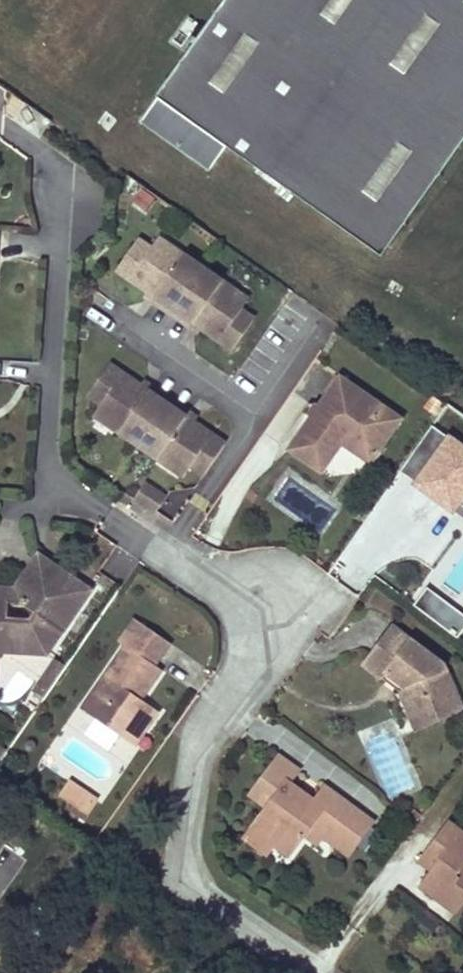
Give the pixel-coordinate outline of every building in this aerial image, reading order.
[(142,122),(211,170),(228,147),(383,256),(462,145),(462,0),(228,0),(142,122)] [(11,124),(41,135),(48,117),(18,106),(11,124)] [(159,240),(155,245),(181,263),(184,257),(159,240)] [(138,241),(117,271),(151,294),(175,311),(200,328),(234,351),(255,321),(241,312),(245,307),(219,289),(223,284),(184,257),(181,263),(155,245),(151,250),(138,241)] [(223,284),(219,289),(245,307),(249,301),(223,284)] [(175,311),(151,294),(147,299),(172,316),(175,311)] [(175,311),(172,316),(197,333),(200,328),(175,311)] [(143,389),(109,366),(88,397),(102,406),(98,411),(124,429),(120,434),(159,460),(162,455),(188,473),(192,467),(205,477),(226,447),(192,424),(167,406),(143,389)] [(400,420),(339,377),(289,449),(320,470),(341,440),(346,432),(377,452),(400,420)] [(171,401),(146,384),(143,389),(167,406),(171,401)] [(196,419),(171,401),(167,406),(192,424),(196,419)] [(124,429),(98,411),(95,416),(120,434),(124,429)] [(377,452),(346,432),(341,440),(371,461),(377,452)] [(445,454),(438,449),(432,459),(439,464),(445,454)] [(188,473),(162,455),(159,460),(184,478),(188,473)] [(158,513),(167,499),(145,485),(135,500),(150,510),(158,513)] [(456,550),(451,556),(462,565),(462,555),(456,550)] [(28,598),(50,565),(43,560),(20,593),(28,598)] [(46,661),(92,594),(50,565),(28,598),(20,593),(0,591),(0,659),(46,661)] [(411,611),(458,640),(462,633),(462,615),(424,591),(411,611)] [(155,663),(170,642),(133,617),(118,638),(125,643),(85,699),(97,707),(91,716),(124,739),(136,723),(145,729),(159,710),(140,698),(161,668),(155,663)] [(446,666),(391,626),(364,664),(398,692),(411,721),(447,705),(439,684),(450,681),(446,666)] [(64,674),(56,668),(33,700),(41,706),(64,674)] [(447,705),(411,721),(414,729),(461,708),(450,681),(439,684),(447,705)] [(97,707),(85,699),(79,707),(91,716),(97,707)] [(134,745),(145,729),(136,723),(124,739),(134,745)] [(291,785),(301,771),(281,756),(270,769),(291,785)] [(291,785),(270,769),(250,796),(267,807),(243,839),(268,858),(275,848),(289,859),(304,838),(294,830),(303,818),(324,833),(320,838),(346,857),(368,829),(346,811),(350,806),(326,789),(315,803),(291,785)] [(71,803),(80,788),(67,779),(58,793),(69,801),(71,803)] [(85,812),(95,798),(80,788),(71,803),(85,812)] [(81,818),(85,812),(71,803),(69,801),(65,807),(81,818)] [(372,824),(350,806),(346,811),(368,829),(372,824)] [(324,833),(303,818),(294,830),(304,838),(315,845),(320,838),(324,833)] [(449,821),(418,864),(431,875),(420,889),(455,916),(462,906),(462,832),(449,821)]
